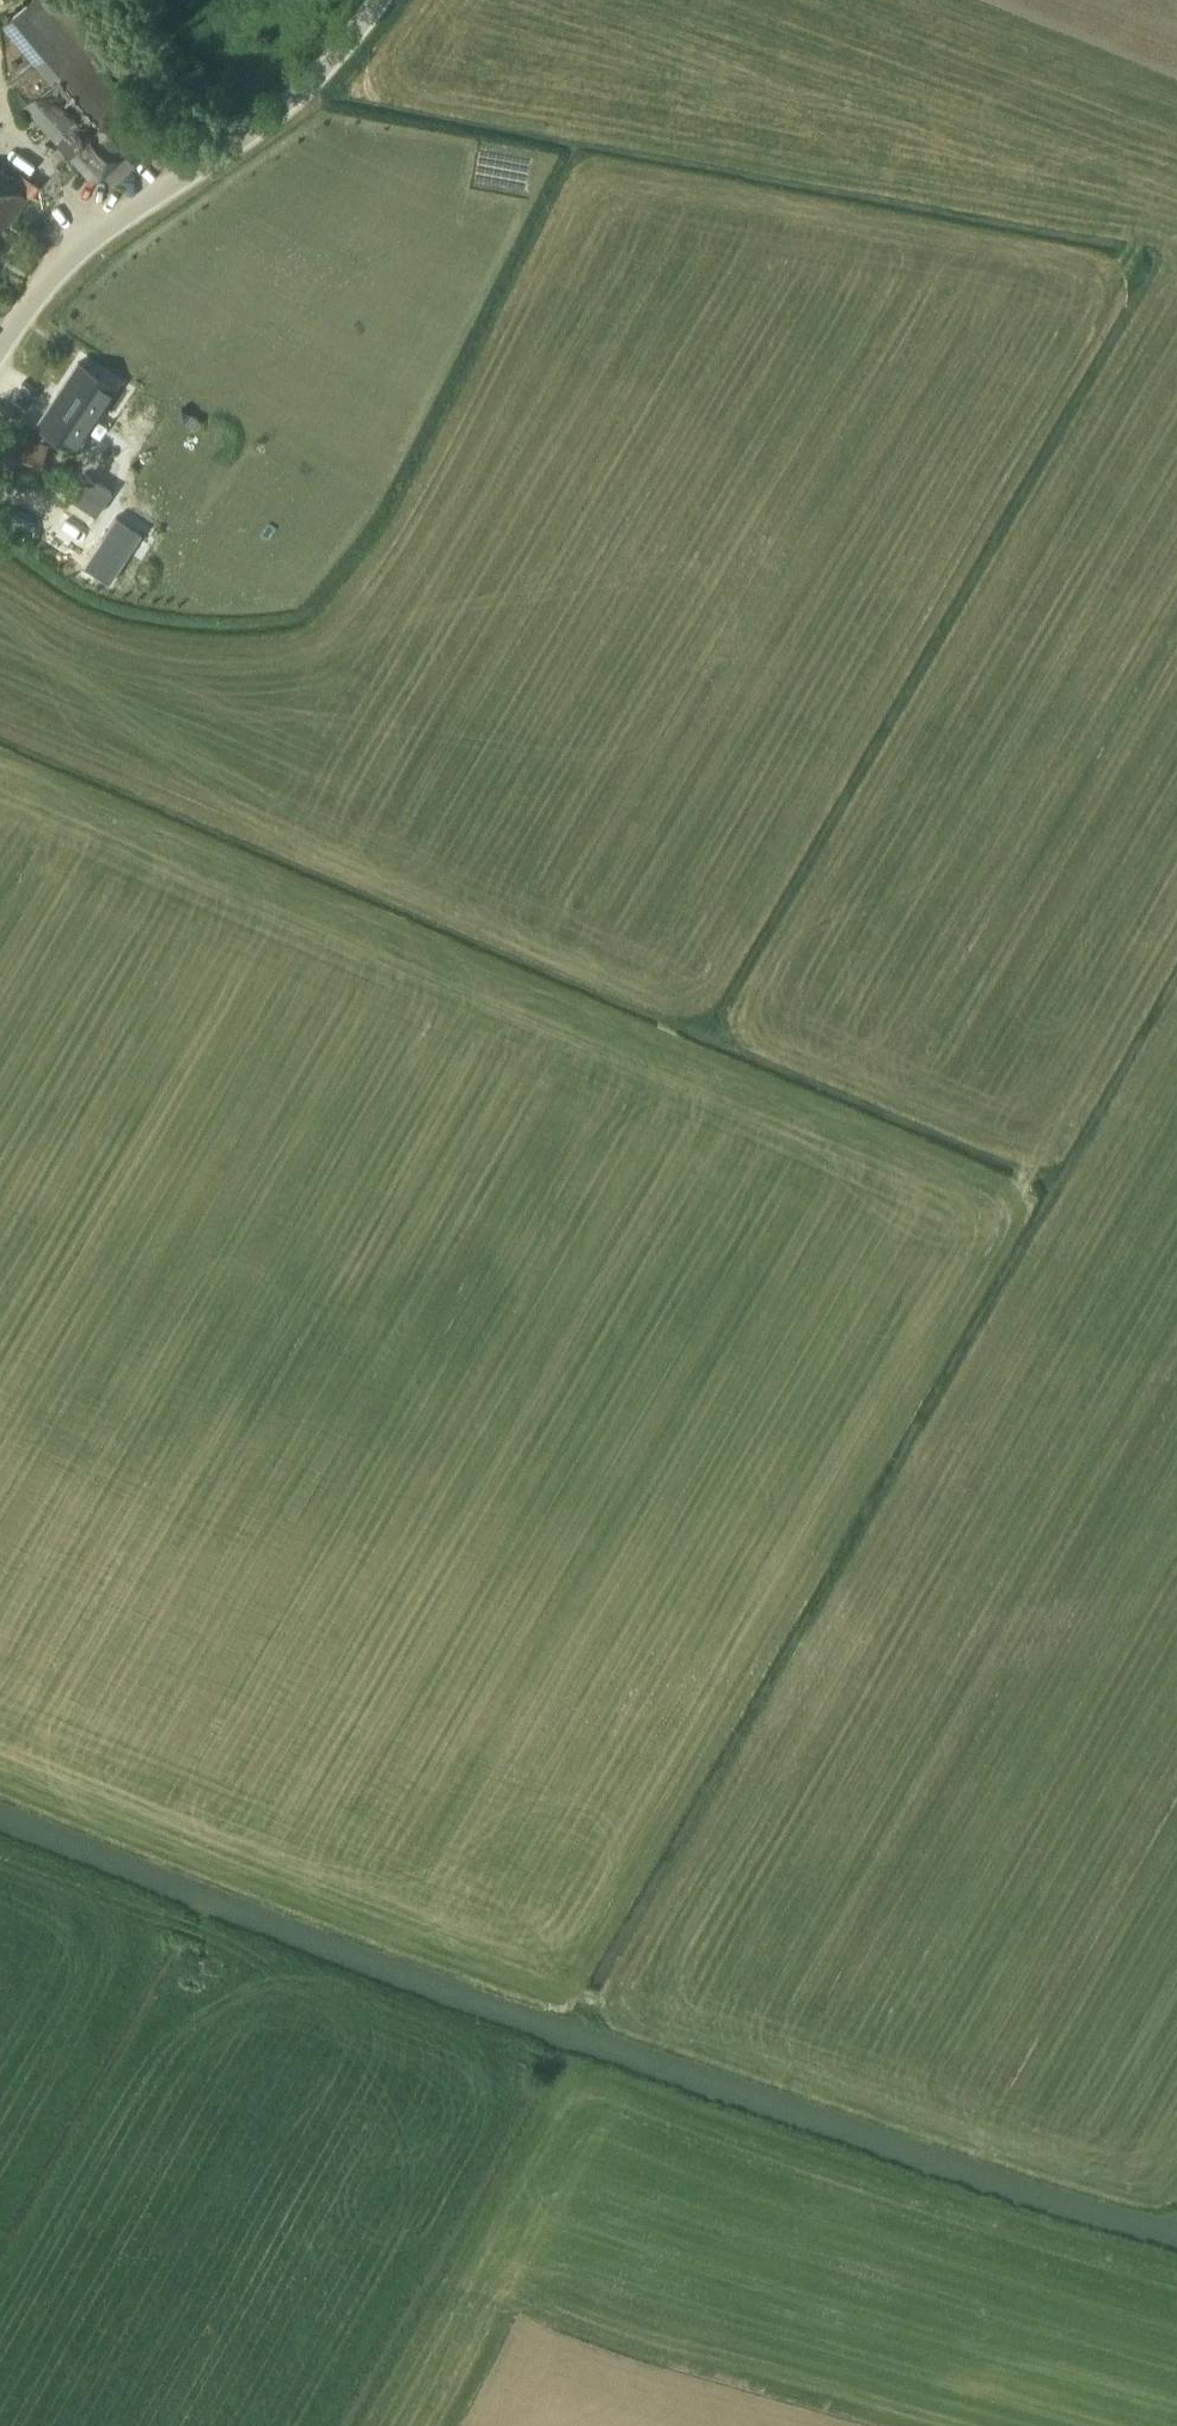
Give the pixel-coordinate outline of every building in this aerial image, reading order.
[(46,0),(34,0),(3,27),(50,83),(24,107),(93,183),(104,173),(115,185),(135,166),(125,154),(152,128),(46,0)] [(20,172),(12,183),(30,196),(38,185),(20,172)] [(0,179),(0,243),(28,199),(0,179)] [(116,388),(79,364),(37,427),(75,452),(116,388)] [(2,432),(0,440),(0,460),(40,472),(48,445),(2,432)] [(116,516),(84,566),(110,583),(143,532),(116,516)]
